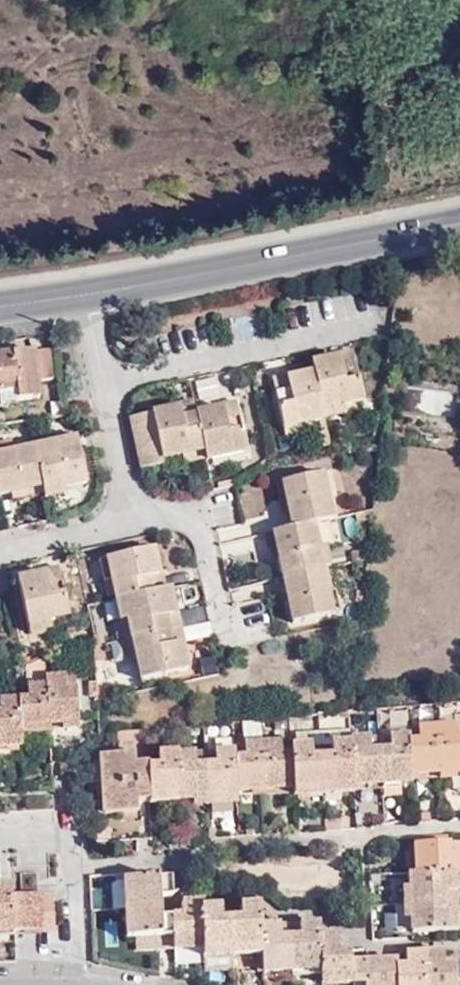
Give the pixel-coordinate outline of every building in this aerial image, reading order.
[(17,394),(17,401),(38,399),(37,383),(53,382),(50,351),(0,355),(0,395),(17,394)] [(353,354),(311,362),(314,373),(324,419),(347,414),(345,405),(363,401),(353,354)] [(305,423),(324,419),(314,373),(287,379),(285,376),(272,379),(283,427),(305,423)] [(407,388),(407,411),(455,411),(455,389),(407,388)] [(0,395),(0,403),(0,405),(17,404),(17,401),(17,394),(0,395)] [(151,413),(161,460),(181,456),(204,451),(195,414),(192,402),(180,405),(180,407),(151,413)] [(205,458),(206,461),(246,452),(236,404),(195,414),(204,451),(205,458)] [(129,418),(140,465),(161,460),(151,413),(129,418)] [(307,432),(305,423),(283,427),(284,436),(307,432)] [(43,495),(44,499),(66,493),(66,487),(85,483),(77,439),(73,440),(72,434),(60,436),(61,442),(32,448),(42,487),(43,495)] [(48,441),(32,444),(32,448),(61,442),(60,436),(47,439),(48,441)] [(11,494),(42,487),(32,448),(0,454),(0,496),(11,494)] [(183,463),(205,458),(204,451),(181,456),(183,463)] [(329,472),(323,474),(327,496),(334,495),(329,472)] [(313,525),(332,521),(327,496),(323,474),(283,482),(293,529),(313,525)] [(42,487),(11,494),(13,502),(43,495),(42,487)] [(279,558),(283,579),(322,571),(318,548),(313,525),(293,529),(273,533),(265,535),(268,551),(272,550),(281,548),(282,555),(279,558)] [(322,571),(329,569),(324,547),(318,548),(322,571)] [(274,560),(279,558),(282,555),(281,548),(272,550),(274,560)] [(114,596),(115,600),(165,589),(161,576),(159,577),(152,549),(106,559),(114,596)] [(106,598),(114,596),(106,559),(98,560),(106,598)] [(67,616),(57,569),(16,579),(28,633),(51,628),(49,620),(67,616)] [(322,571),(283,579),(293,624),(332,615),(322,571)] [(165,589),(115,600),(119,622),(121,621),(125,621),(129,640),(179,628),(176,615),(174,616),(168,588),(165,589)] [(121,621),(125,640),(129,640),(125,621),(121,621)] [(129,640),(133,662),(136,661),(140,681),(186,670),(181,645),(183,644),(179,628),(129,640)] [(129,640),(125,640),(130,662),(133,662),(129,640)] [(45,685),(48,726),(62,726),(62,731),(77,729),(76,691),(66,691),(65,678),(46,678),(45,685)] [(20,733),(48,732),(48,726),(45,685),(26,686),(26,699),(19,699),(20,733)] [(21,748),(20,733),(19,699),(0,700),(0,748),(21,748)] [(440,780),(456,780),(455,773),(459,773),(459,717),(454,717),(455,727),(437,728),(440,774),(440,780)] [(440,774),(437,728),(418,729),(418,741),(409,742),(411,775),(440,774)] [(322,795),(352,794),(352,787),(350,745),(350,739),(350,733),(319,734),(320,759),(322,795)] [(293,796),(322,795),(320,759),(319,734),(295,735),(296,748),(291,748),(291,754),(293,789),(293,796)] [(379,749),(381,785),(412,784),(411,775),(409,742),(409,736),(390,737),(390,749),(379,749)] [(379,738),(379,749),(390,749),(390,737),(379,738)] [(352,787),(381,785),(379,749),(370,750),(369,738),(350,739),(350,745),(352,787)] [(370,750),(379,749),(379,738),(369,738),(370,750)] [(262,743),(264,790),(293,789),(291,754),(282,755),(281,742),(262,743)] [(236,791),(264,790),(262,743),(244,743),(243,757),(234,757),(236,791)] [(204,764),(206,799),(236,798),(236,791),(234,757),(234,751),(214,752),(214,764),(204,764)] [(195,752),(176,753),(178,801),(191,800),(206,799),(204,764),(195,764),(195,752)] [(203,752),(195,752),(195,764),(204,764),(203,752)] [(203,752),(204,764),(214,764),(214,752),(203,752)] [(146,763),(145,753),(133,754),(133,762),(146,763)] [(147,781),(148,802),(178,801),(176,753),(156,754),(156,765),(146,766),(147,781)] [(99,756),(100,783),(147,781),(146,766),(146,763),(133,762),(133,754),(99,756)] [(147,781),(100,783),(102,815),(136,813),(136,802),(148,802),(147,781)] [(414,874),(454,872),(459,871),(459,852),(451,853),(450,842),(413,844),(414,874)] [(450,842),(451,853),(459,852),(459,842),(450,842)] [(414,874),(408,874),(409,888),(401,888),(401,902),(443,900),(443,893),(455,892),(454,872),(414,874)] [(110,883),(111,908),(126,908),(159,907),(158,896),(172,896),(172,876),(124,877),(124,879),(113,879),(110,883)] [(12,931),(10,894),(9,884),(0,885),(0,932),(12,931)] [(443,893),(443,900),(455,900),(455,892),(443,893)] [(17,894),(20,931),(39,930),(37,893),(17,894)] [(10,894),(12,931),(20,931),(17,894),(10,894)] [(41,897),(42,930),(53,930),(53,896),(41,897)] [(443,900),(401,902),(402,918),(410,918),(411,933),(457,930),(456,909),(443,910),(443,900)] [(455,900),(443,900),(443,910),(456,909),(455,900)] [(173,947),(173,949),(202,949),(200,907),(200,901),(182,901),(183,915),(172,916),(172,934),(173,947)] [(232,955),(260,955),(259,924),(258,906),(238,906),(239,919),(230,920),(232,955)] [(127,937),(134,936),(172,934),(172,916),(159,915),(159,907),(126,908),(127,937)] [(203,956),(232,955),(230,920),(220,920),(220,907),(200,907),(202,949),(203,956)] [(399,912),(382,917),(387,933),(403,928),(399,912)] [(106,943),(118,942),(116,920),(104,921),(106,943)] [(290,970),(320,968),(318,937),(318,922),(299,923),(299,935),(289,936),(290,970)] [(261,970),(290,970),(289,936),(280,935),(280,923),(259,924),(260,955),(261,970)] [(135,949),(173,947),(172,934),(134,936),(135,949)] [(321,984),(351,983),(350,961),(349,947),(338,947),(338,936),(318,937),(320,968),(321,984)] [(174,962),(203,962),(203,956),(202,949),(173,949),(174,962)] [(425,984),(454,984),(454,964),(444,964),(443,951),(423,952),(425,984)] [(423,952),(404,953),(405,967),(395,967),(396,984),(425,984),(423,952)] [(204,972),(232,972),(232,955),(203,956),(203,962),(204,972)] [(395,967),(395,961),(350,961),(351,983),(364,983),(364,984),(396,984),(395,967)]
